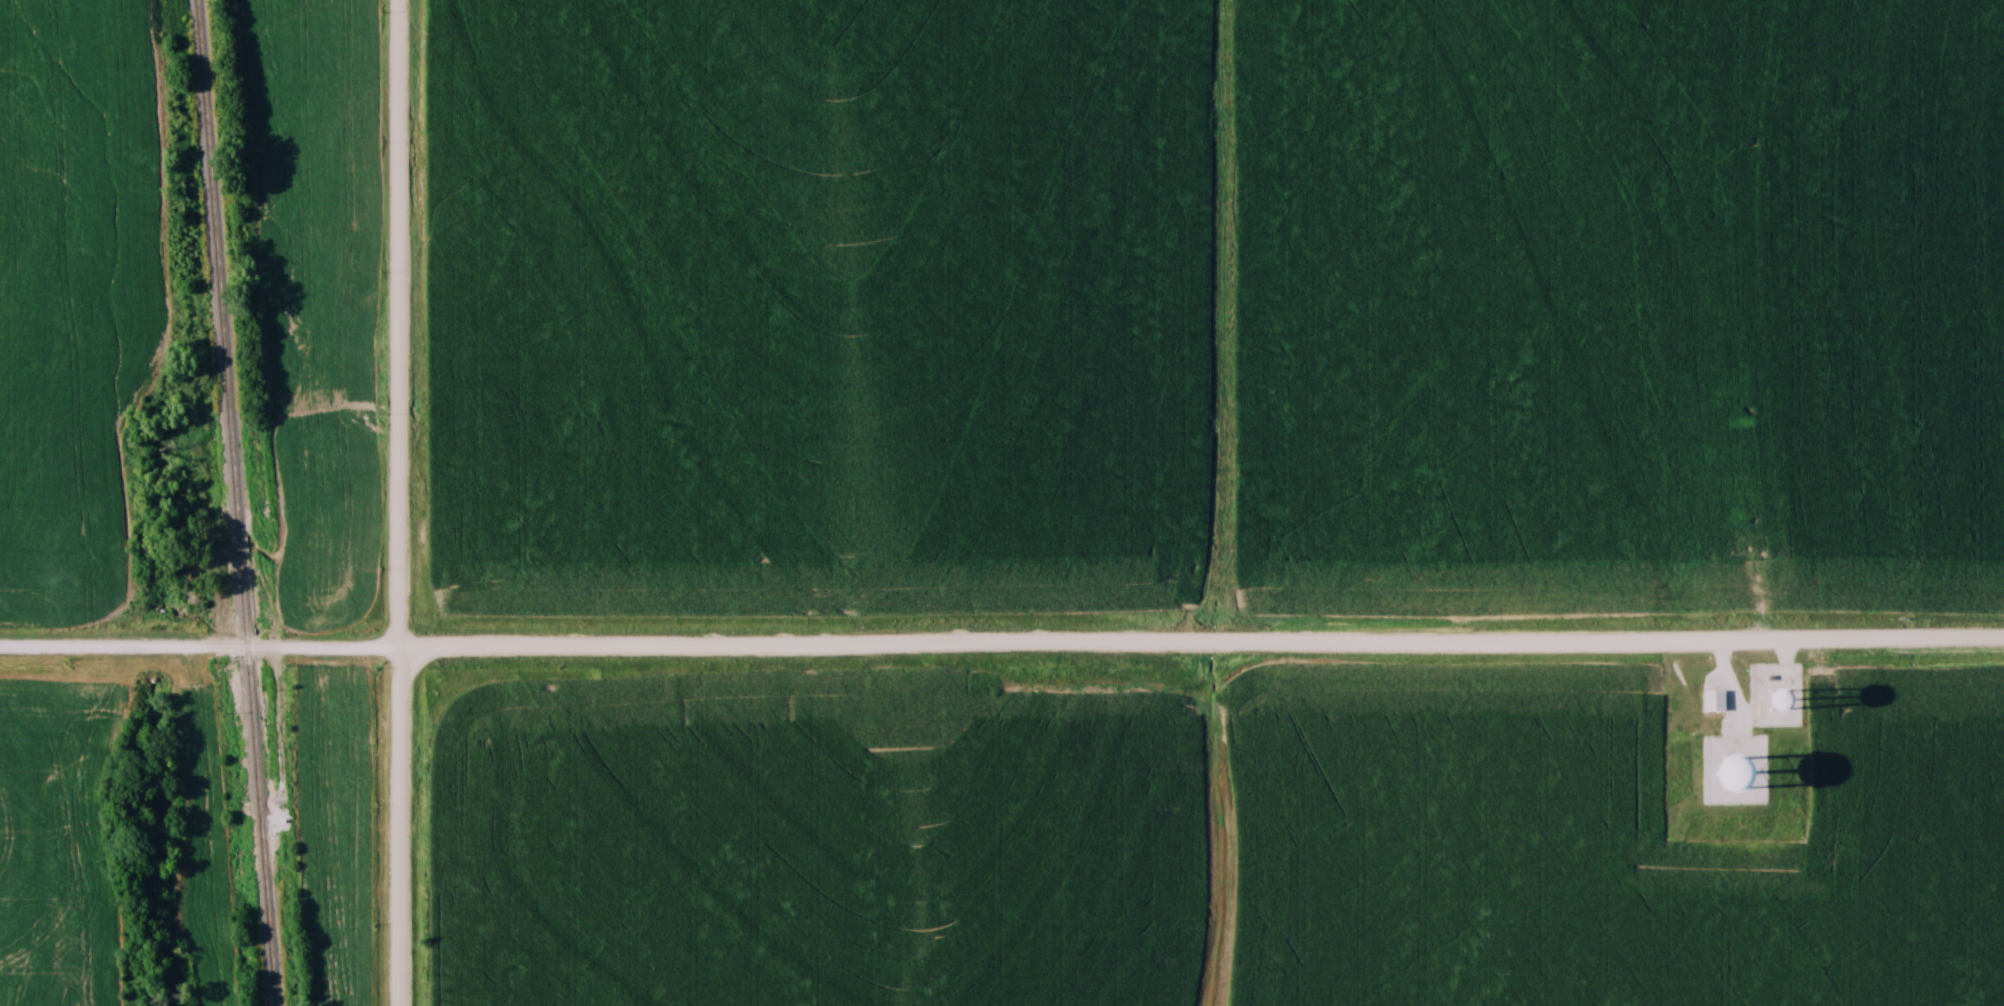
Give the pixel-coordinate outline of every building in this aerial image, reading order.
[(1702,713),(1725,713),(1725,691),(1702,691),(1702,713)] [(1762,795),(1758,737),(1725,739),(1728,797),(1762,795)]
